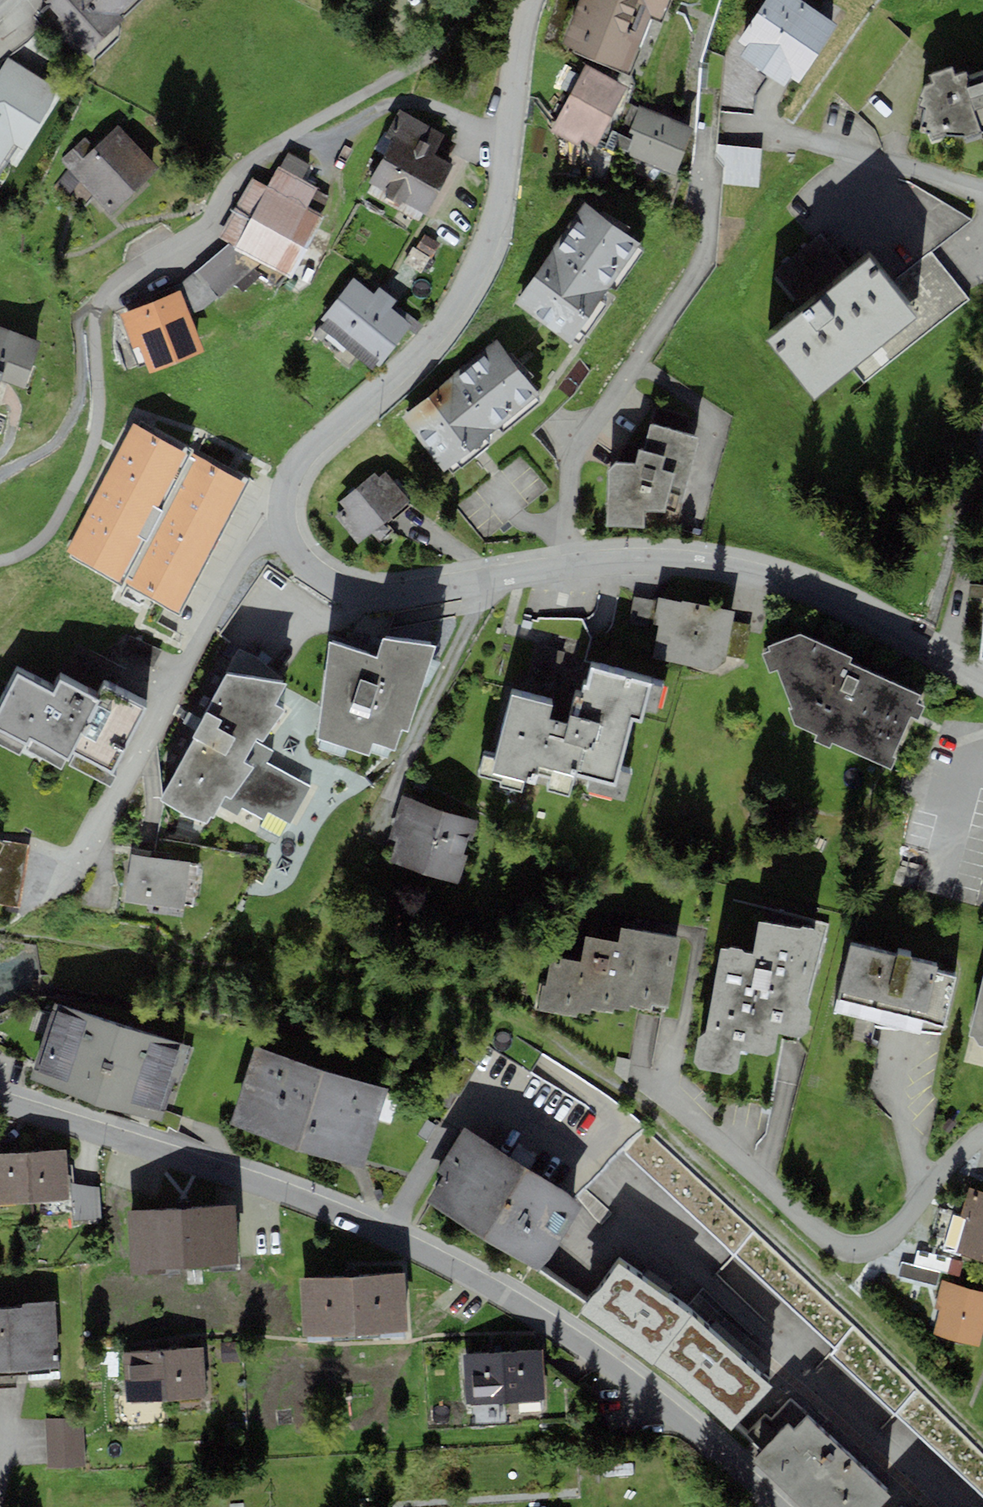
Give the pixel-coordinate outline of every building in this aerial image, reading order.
[(143,0),(48,0),(45,3),(48,6),(42,12),(83,56),(143,0)] [(651,15),(660,19),(668,0),(580,0),(562,44),(627,71),(651,15)] [(790,79),(797,84),(837,24),(802,0),(764,0),(736,43),(746,49),(741,57),(785,87),(790,79)] [(8,57),(0,71),(0,171),(6,161),(16,166),(62,92),(8,57)] [(596,148),(626,89),(583,67),(554,126),(551,132),(578,145),(581,140),(596,148)] [(967,79),(965,72),(955,77),(952,67),(929,75),(934,83),(925,85),(920,98),(923,99),(919,106),(925,109),(920,132),(928,135),(931,143),(941,140),(945,136),(966,138),(982,132),(982,131),(982,75),(967,79)] [(675,176),(694,129),(639,107),(629,132),(635,135),(626,156),(675,176)] [(378,149),(385,153),(368,183),(425,214),(452,166),(435,156),(447,136),(399,110),(378,149)] [(110,216),(160,168),(117,125),(95,147),(85,137),(60,162),(110,216)] [(763,149),(717,145),(714,158),(724,167),(723,184),(759,187),(763,149)] [(289,154),(281,169),(306,182),(314,167),(289,154)] [(281,169),(278,168),(268,187),(251,178),(220,237),(231,243),(237,246),(234,250),(261,264),(288,278),(330,199),(315,192),(317,188),(306,182),(281,169)] [(643,243),(585,203),(515,304),(573,344),(643,243)] [(432,258),(441,243),(424,234),(415,248),(432,258)] [(220,299),(261,264),(234,250),(237,246),(231,243),(194,273),(220,299)] [(970,300),(931,252),(890,285),(916,318),(853,369),(865,385),(970,300)] [(853,369),(916,318),(890,285),(868,259),(767,341),(815,400),(853,369)] [(204,312),(220,299),(194,273),(180,285),(180,290),(190,316),(204,312)] [(376,365),(379,368),(412,328),(391,310),(398,302),(379,287),(372,295),(354,280),(321,320),(324,323),(320,328),(371,370),(376,365)] [(190,316),(180,290),(119,313),(133,348),(139,346),(150,374),(204,353),(190,316)] [(0,380),(24,389),(41,342),(0,327),(0,381),(0,380)] [(444,473),(539,394),(494,341),(400,420),(444,473)] [(154,508),(184,449),(133,424),(68,556),(118,581),(140,538),(154,508)] [(701,437),(650,424),(644,451),(639,450),(636,465),(617,464),(609,470),(606,527),(645,529),(645,513),(663,513),(680,516),(701,437)] [(180,615),(247,482),(192,455),(163,513),(148,542),(125,587),(180,615)] [(358,545),(410,501),(386,473),(379,479),(375,474),(340,504),(344,508),(334,517),(358,545)] [(148,542),(163,513),(154,508),(140,538),(148,542)] [(627,626),(651,631),(652,624),(658,602),(634,597),(627,626)] [(736,611),(682,600),(681,603),(658,597),(658,602),(652,624),(659,626),(653,658),(713,671),(726,661),(727,656),(733,622),(736,611)] [(534,636),(555,631),(552,617),(530,622),(534,636)] [(733,622),(727,656),(744,659),(750,625),(733,622)] [(769,651),(762,654),(769,674),(777,671),(793,709),(789,711),(794,725),(817,736),(815,743),(829,750),(832,743),(892,770),(897,760),(893,757),(910,718),(918,721),(925,707),(917,704),(920,696),(848,664),(851,659),(799,635),(768,646),(769,651)] [(436,647),(384,639),(378,658),(329,643),(317,739),(369,756),(373,744),(395,751),(401,731),(408,733),(436,647)] [(652,684),(591,667),(586,686),(583,685),(581,693),(576,691),(567,724),(548,719),(552,706),(512,695),(494,760),(484,757),(478,776),(501,782),(500,787),(521,792),(523,783),(533,786),(537,774),(551,778),(548,792),(568,797),(574,776),(588,780),(585,792),(624,802),(632,775),(619,771),(633,721),(642,724),(652,684)] [(286,684),(227,675),(193,738),(196,739),(160,800),(184,814),(181,817),(206,824),(208,818),(211,821),(220,806),(239,815),(242,809),(264,821),(268,814),(291,824),(312,788),(267,764),(274,751),(261,745),(285,711),(275,705),(286,684)] [(104,686),(95,700),(61,681),(53,695),(18,676),(0,707),(0,745),(20,756),(24,748),(61,769),(65,763),(109,788),(115,777),(110,773),(146,710),(104,686)] [(468,856),(464,854),(475,819),(402,795),(391,830),(388,838),(396,841),(389,862),(458,885),(466,864),(468,856)] [(22,907),(29,846),(0,841),(0,905),(22,907)] [(198,864),(131,854),(125,901),(184,910),(184,905),(192,906),(198,864)] [(825,926),(761,914),(751,954),(744,953),(743,950),(730,948),(728,950),(722,949),(706,1033),(697,1038),(693,1063),(698,1070),(730,1076),(737,1070),(741,1052),(767,1057),(775,1051),(778,1035),(800,1040),(808,1030),(811,1012),(808,1009),(825,926)] [(651,1009),(652,1005),(670,1008),(681,937),(621,928),(619,942),(586,937),(582,963),(551,958),(547,985),(540,984),(536,1011),(578,1018),(579,1014),(590,1015),(591,1010),(614,1014),(614,1010),(629,1013),(630,1006),(651,1009)] [(837,999),(923,1021),(944,1026),(946,1017),(956,979),(936,974),(937,968),(912,961),(913,958),(898,954),(897,957),(851,946),(840,989),(837,999)] [(969,1036),(974,1038),(980,1047),(982,1048),(982,980),(969,1036)] [(190,1047),(55,1003),(30,1080),(165,1123),(190,1047)] [(387,1088),(255,1045),(229,1123),(361,1167),(387,1088)] [(584,1204),(464,1127),(437,1170),(445,1175),(429,1200),(540,1272),(584,1204)] [(70,1200),(66,1150),(26,1152),(29,1202),(70,1200)] [(29,1202),(26,1152),(0,1154),(0,1204),(29,1202)] [(101,1188),(71,1183),(73,1221),(102,1218),(101,1188)] [(969,1189),(961,1218),(953,1216),(942,1249),(982,1261),(982,1193),(969,1189)] [(166,1267),(237,1263),(234,1204),(128,1210),(131,1276),(167,1274),(166,1267)] [(913,1264),(960,1276),(963,1261),(916,1250),(913,1264)] [(692,1316),(618,1261),(580,1313),(654,1367),(692,1316)] [(901,1263),(898,1277),(936,1287),(940,1273),(901,1263)] [(302,1337),(407,1331),(404,1272),(299,1278),(302,1337)] [(982,1334),(982,1292),(946,1282),(941,1281),(935,1308),(939,1309),(933,1334),(980,1347),(982,1334)] [(59,1368),(56,1306),(56,1301),(21,1303),(21,1308),(0,1309),(0,1371),(59,1368)] [(773,1387),(692,1316),(654,1367),(731,1431),(773,1387)] [(835,1348),(831,1354),(894,1413),(916,1387),(853,1327),(835,1348)] [(203,1349),(165,1350),(167,1402),(205,1400),(203,1349)] [(167,1402),(165,1350),(124,1352),(126,1403),(167,1402)] [(545,1402),(542,1351),(504,1353),(506,1403),(545,1402)] [(506,1403),(504,1353),(465,1354),(467,1405),(506,1403)] [(916,1387),(894,1413),(931,1449),(955,1426),(916,1387)] [(807,1416),(793,1430),(789,1425),(755,1459),(803,1506),(881,1506),(890,1498),(807,1416)] [(86,1466),(83,1419),(49,1420),(51,1468),(86,1466)] [(955,1426),(931,1449),(982,1498),(982,1455),(955,1426)]
